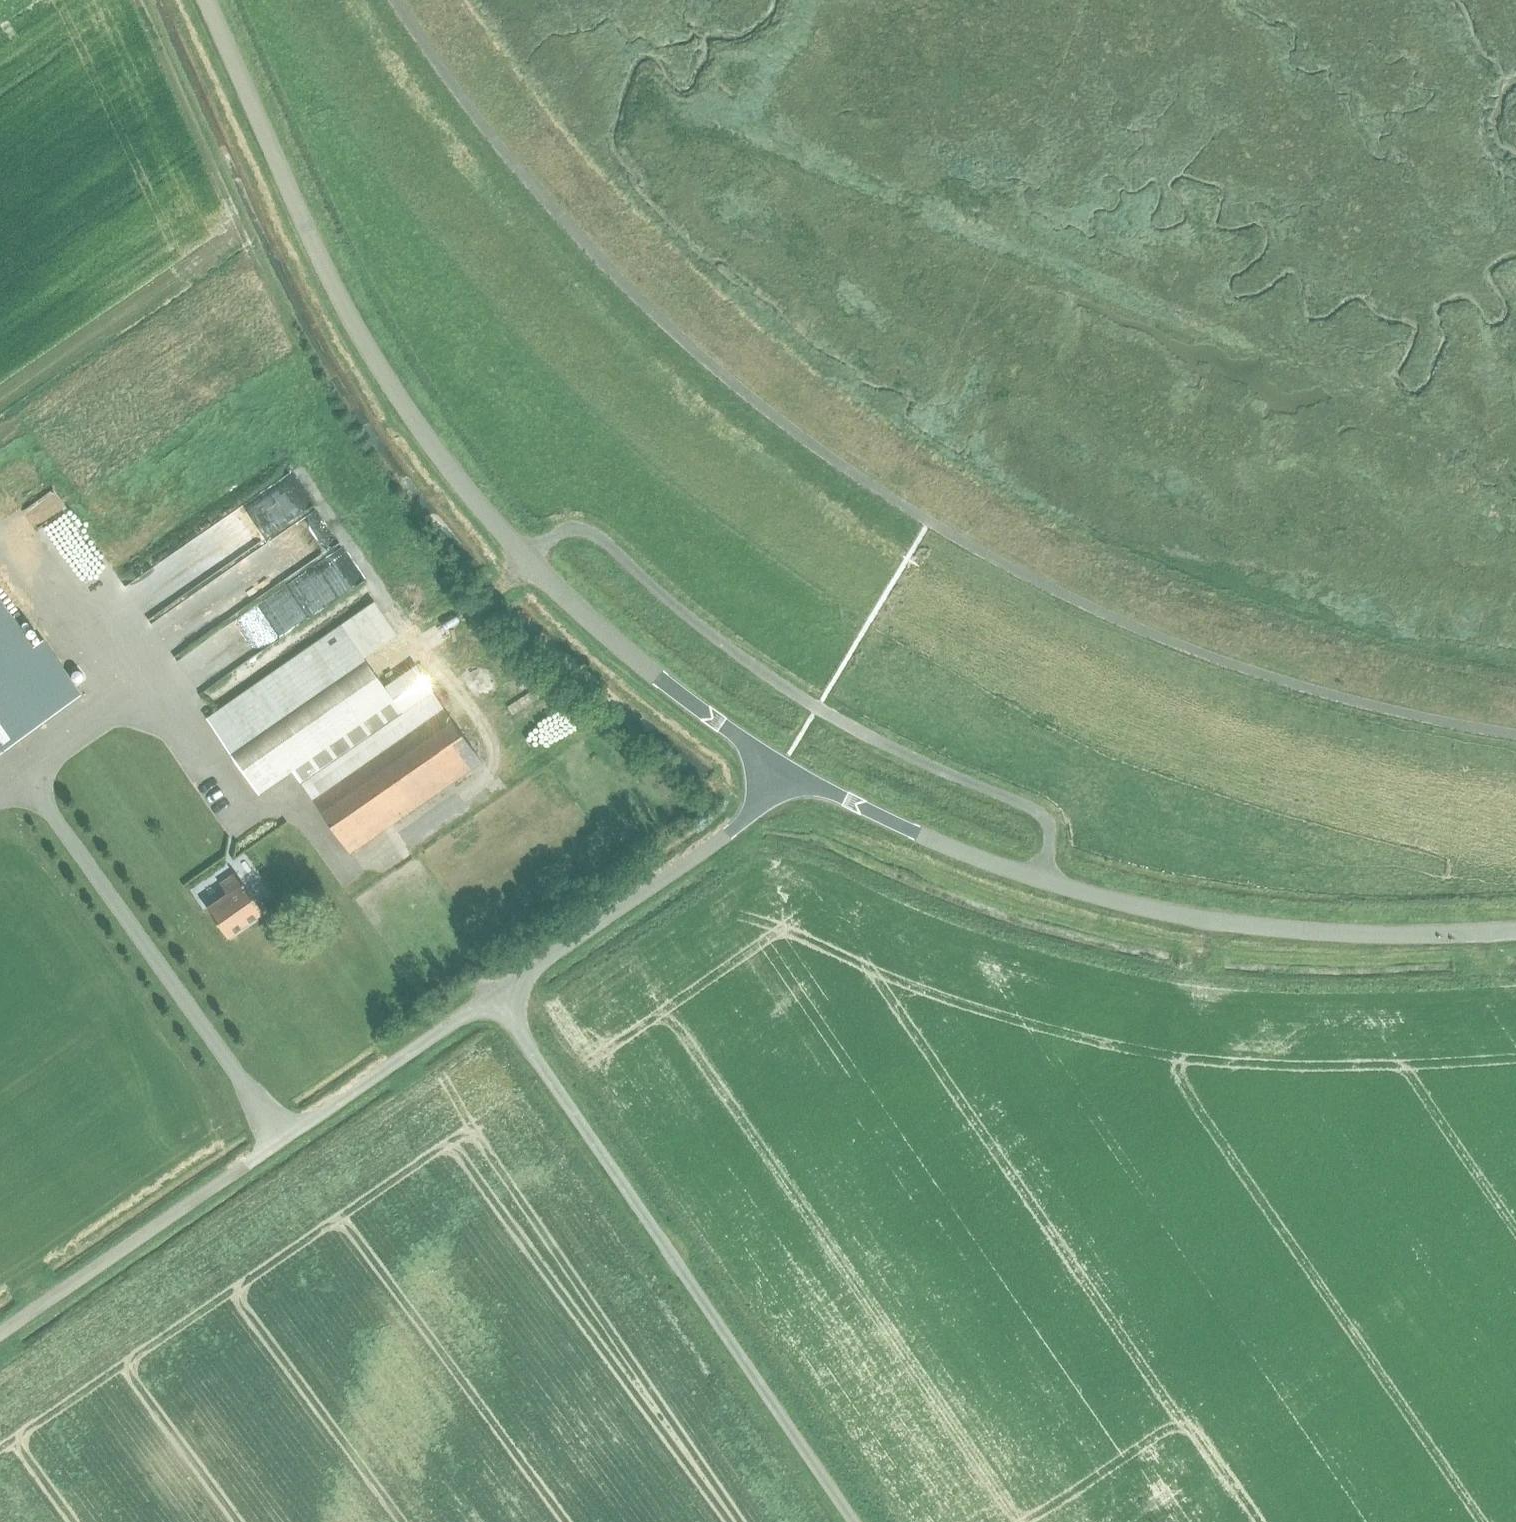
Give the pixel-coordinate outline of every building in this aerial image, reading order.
[(96,556),(109,548),(63,478),(28,500),(63,553),(85,538),(96,556)] [(333,510),(319,512),(322,543),(337,542),(333,510)] [(171,557),(133,575),(146,601),(170,597),(139,612),(161,608),(170,597),(172,596),(177,607),(180,622),(182,628),(215,612),(229,623),(222,626),(207,645),(229,641),(233,650),(245,644),(235,624),(264,587),(247,552),(227,561),(225,547),(217,550),(215,546),(205,538),(196,542),(198,553),(205,568),(194,582),(190,562),(179,564),(171,557)] [(207,718),(243,770),(235,775),(251,799),(293,770),(350,853),(483,760),(417,664),(386,686),(366,656),(399,633),(377,601),(207,718)] [(79,693),(43,642),(31,650),(0,605),(0,748),(79,693)] [(207,907),(228,938),(265,912),(237,872),(221,884),(227,893),(207,907)]
